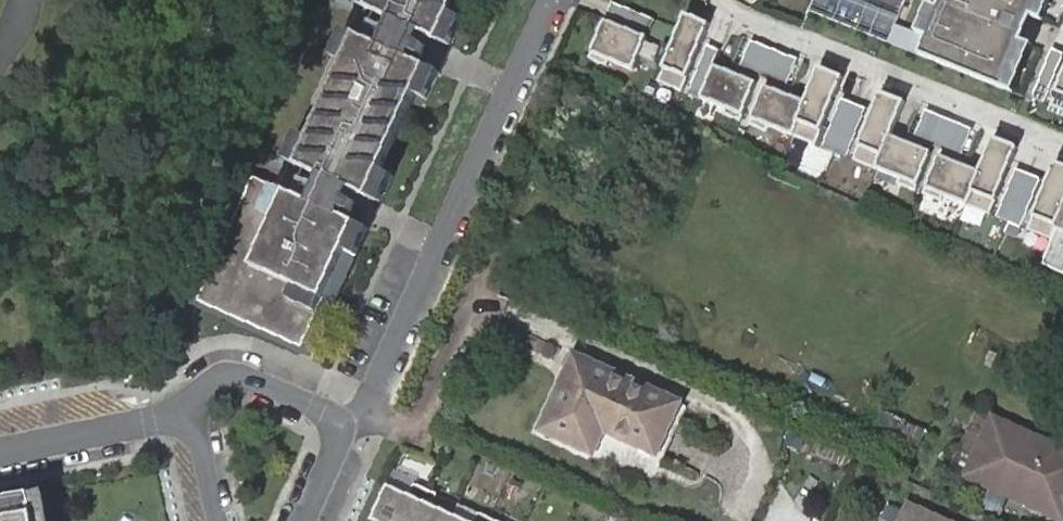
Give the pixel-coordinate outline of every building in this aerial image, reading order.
[(371,0),(358,0),(356,3),(368,9),(371,0)] [(458,0),(371,0),(368,9),(367,9),(389,19),(415,31),(439,41),(451,14),(458,0)] [(1003,89),(1039,0),(942,0),(938,8),(928,4),(916,34),(926,38),(919,56),(1003,89)] [(451,47),(464,20),(451,14),(439,41),(451,47)] [(681,90),(708,24),(685,15),(658,81),(681,90)] [(415,31),(389,19),(377,44),(404,56),(406,51),(411,41),(415,31)] [(632,69),(645,37),(623,30),(624,29),(604,21),(589,58),(606,65),(608,59),(632,69)] [(343,62),(356,35),(344,30),(332,57),(343,62)] [(427,67),(404,56),(377,44),(356,35),(343,62),(309,138),(296,165),(296,166),(317,175),(344,187),(367,198),(368,198),(380,170),(415,94),(427,67)] [(753,37),(744,63),(792,81),(802,55),(753,37)] [(417,55),(422,46),(411,41),(406,51),(417,55)] [(740,120),(755,83),(735,75),(734,76),(714,66),(701,98),(725,108),(723,113),(740,120)] [(427,100),(439,73),(427,67),(415,94),(427,100)] [(815,144),(841,78),(818,69),(805,103),(784,96),(784,94),(764,86),(749,124),(766,130),(768,125),(815,144)] [(1051,106),(1062,110),(1062,76),(1051,106)] [(903,103),(880,93),(854,159),(900,178),(898,184),(915,190),(930,153),(910,145),(909,146),(889,137),(903,103)] [(296,165),(309,138),(297,133),(285,160),(296,165)] [(989,214),(1016,148),(993,139),(979,173),(958,166),(959,165),(939,157),(924,194),(940,201),(943,195),(989,214)] [(1055,163),(1028,230),(1051,239),(1055,229),(1062,232),(1062,167),(1055,163)] [(380,203),(392,176),(380,170),(368,198),(380,203)] [(344,187),(317,175),(306,200),(333,212),(335,206),(340,196),(344,187)] [(300,346),(356,223),(333,212),(306,200),(285,190),(254,176),(198,299),(300,346)] [(346,211),(351,202),(340,196),(335,206),(346,211)] [(313,351),(369,229),(356,223),(300,346),(313,351)] [(567,386),(579,358),(572,355),(560,383),(567,386)] [(677,403),(579,358),(567,386),(560,383),(538,430),(592,455),(603,432),(653,455),(664,431),(677,403)] [(679,403),(667,432),(672,434),(685,406),(679,403)] [(973,482),(1000,422),(970,409),(944,469),(973,482)] [(1062,520),(1062,449),(1000,422),(973,482),(1003,495),(1009,481),(1025,488),(1019,502),(1062,520)] [(667,432),(664,431),(653,455),(661,458),(672,434),(667,432)] [(451,514),(431,505),(430,504),(435,493),(424,488),(412,483),(407,494),(385,484),(368,520),(467,520),(451,514)] [(44,497),(0,506),(0,520),(49,520),(44,497)] [(908,506),(901,520),(942,520),(908,506)] [(488,517),(477,512),(473,520),(497,520),(488,517)]
